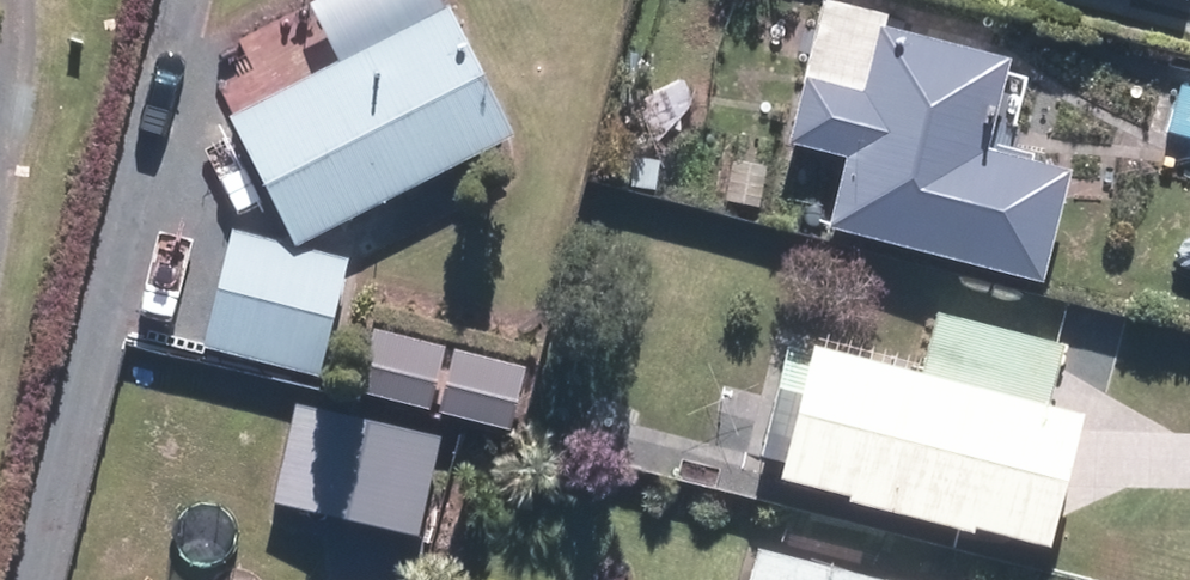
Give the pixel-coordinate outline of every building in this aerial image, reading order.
[(877,18),(811,2),(774,161),(827,173),(810,245),(1032,296),(1061,173),(982,155),(1002,70),(872,40),(877,18)] [(214,128),(285,256),(300,248),(496,140),(426,12),(214,128)] [(1180,91),(1169,135),(1189,140),(1189,93),(1180,91)] [(315,381),(332,255),(306,251),(303,267),(264,262),(266,246),(208,238),(191,364),(315,381)] [(1057,343),(923,312),(908,377),(783,349),(750,491),(1030,555),(1059,427),(1040,419),(1057,343)] [(509,369),(360,336),(345,400),(494,433),(509,369)] [(443,438),(287,410),(273,527),(427,545),(443,438)] [(745,559),(739,579),(818,579),(745,559)]
